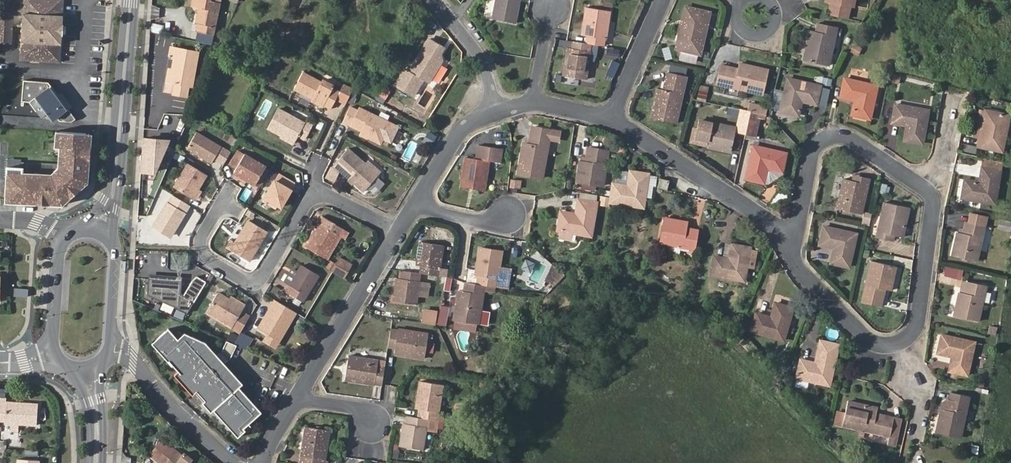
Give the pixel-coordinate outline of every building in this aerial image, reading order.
[(11,49),(13,0),(0,0),(0,49),(11,49)] [(20,59),(58,61),(62,0),(23,0),(20,59)] [(198,9),(200,1),(195,0),(192,0),(191,7),(198,9)] [(198,9),(195,24),(197,24),(196,32),(213,36),(220,3),(215,2),(210,0),(195,0),(200,1),(198,9)] [(515,0),(496,0),(492,20),(515,24),(519,1),(515,1),(515,0)] [(685,27),(682,26),(677,49),(684,50),(682,58),(698,62),(700,54),(709,14),(703,12),(705,4),(691,2),(690,9),(685,27)] [(848,19),(850,5),(831,2),(829,14),(848,19)] [(586,35),(584,43),(589,43),(602,45),(603,39),(605,39),(610,11),(596,9),(593,8),(585,7),(582,29),(587,30),(586,35)] [(686,8),(682,26),(685,27),(690,9),(686,8)] [(816,31),(810,30),(803,61),(828,66),(836,26),(818,23),(816,31)] [(443,50),(429,41),(409,74),(405,72),(396,87),(413,98),(423,80),(429,84),(441,63),(437,61),(443,50)] [(584,43),(572,41),(571,48),(570,53),(565,52),(561,75),(585,78),(590,52),(588,52),(589,43),(584,43)] [(855,43),(851,52),(860,56),(864,47),(855,43)] [(663,48),(666,60),(673,58),(670,46),(663,48)] [(163,91),(185,95),(187,85),(190,86),(197,53),(170,47),(169,56),(174,57),(171,72),(167,71),(163,91)] [(737,69),(720,65),(716,84),(763,94),(769,71),(739,64),(737,69)] [(667,72),(664,89),(658,88),(651,118),(676,123),(686,77),(667,72)] [(900,84),(902,76),(892,73),(890,81),(900,84)] [(295,95),(331,113),(336,105),(340,96),(332,93),(321,87),(303,79),(295,95)] [(798,116),(801,102),(816,105),(820,86),(788,79),(780,112),(798,116)] [(870,119),(877,86),(844,79),(840,97),(855,101),(851,115),(870,119)] [(322,85),(321,87),(332,93),(334,90),(322,85)] [(29,102),(42,118),(47,114),(53,121),(68,108),(52,86),(29,102)] [(382,86),(379,97),(388,100),(391,89),(382,86)] [(340,96),(336,105),(346,110),(354,93),(344,88),(340,96)] [(895,105),(892,123),(906,126),(904,140),(922,144),(928,111),(895,105)] [(738,126),(746,128),(747,122),(750,111),(742,109),(738,126)] [(973,139),(979,140),(985,111),(980,109),(973,139)] [(281,136),(295,142),(299,135),(307,139),(314,125),(306,121),(305,124),(278,111),(268,129),(281,136)] [(371,137),(369,142),(382,148),(385,142),(392,146),(400,131),(392,127),(361,112),(360,115),(352,111),(345,124),(364,133),(371,137)] [(747,122),(746,128),(757,130),(760,114),(755,113),(750,111),(747,122)] [(985,111),(979,140),(978,146),(1002,151),(1010,116),(985,111)] [(708,141),(706,147),(730,152),(735,128),(700,121),(696,139),(708,141)] [(538,147),(529,145),(523,144),(518,174),(542,178),(549,139),(556,140),(558,132),(551,130),(532,127),(531,137),(539,139),(538,147)] [(424,140),(435,144),(438,135),(428,131),(424,140)] [(20,170),(6,170),(5,198),(20,199),(19,203),(63,205),(87,184),(88,166),(86,165),(88,145),(85,144),(85,134),(55,132),(54,148),(59,148),(58,169),(50,176),(19,175),(20,170)] [(213,163),(222,147),(197,133),(188,150),(213,163)] [(368,143),(369,142),(371,137),(364,133),(361,140),(368,143)] [(144,136),(142,171),(165,173),(168,138),(144,136)] [(293,146),(295,142),(281,136),(280,139),(293,146)] [(531,137),(529,145),(538,147),(539,139),(531,137)] [(961,143),(961,151),(973,152),(974,144),(961,143)] [(785,154),(753,147),(746,179),(763,183),(767,169),(781,172),(785,154)] [(460,186),(485,190),(489,162),(499,163),(501,151),(477,148),(475,160),(465,158),(460,186)] [(588,148),(586,157),(585,163),(580,162),(577,182),(603,185),(609,151),(588,148)] [(235,170),(248,178),(256,183),(266,166),(245,153),(239,149),(230,163),(237,167),(235,170)] [(380,176),(367,166),(350,151),(336,167),(351,179),(355,183),(367,192),(380,176)] [(193,196),(209,169),(190,158),(174,185),(193,196)] [(1002,162),(983,158),(979,183),(964,180),(961,198),(994,204),(1002,162)] [(370,162),(367,166),(380,176),(382,173),(370,162)] [(246,181),(248,178),(235,170),(233,174),(246,181)] [(610,197),(609,203),(644,208),(649,175),(630,172),(628,186),(613,184),(610,197)] [(283,205),(293,190),(282,183),(285,178),(280,175),(267,196),(279,203),(283,205)] [(858,183),(851,182),(843,180),(836,210),(860,215),(868,179),(859,177),(858,183)] [(282,183),(293,190),(296,184),(285,178),(282,183)] [(512,178),(510,188),(521,190),(523,181),(512,178)] [(657,188),(667,191),(669,181),(659,179),(657,188)] [(879,193),(889,194),(890,184),(881,183),(879,193)] [(169,202),(155,225),(172,234),(190,204),(174,194),(169,203),(169,202)] [(277,207),(279,203),(267,196),(264,199),(277,207)] [(590,235),(596,203),(578,200),(575,214),(561,212),(558,230),(556,237),(573,240),(574,232),(590,235)] [(887,234),(895,236),(902,237),(909,207),(885,202),(877,238),(886,240),(887,234)] [(186,216),(194,220),(199,211),(190,207),(186,216)] [(322,223),(313,237),(308,246),(327,257),(341,234),(333,230),(336,224),(322,216),(319,222),(322,223)] [(664,218),(659,243),(696,249),(699,231),(687,228),(688,222),(664,218)] [(995,228),(1009,231),(1010,222),(1010,221),(998,218),(995,228)] [(256,251),(269,229),(252,219),(238,240),(233,238),(228,246),(250,259),(256,251)] [(310,236),(313,237),(322,223),(319,222),(310,236)] [(963,233),(957,232),(952,256),(976,262),(984,226),(966,222),(963,233)] [(333,230),(341,234),(344,228),(336,224),(333,230)] [(829,263),(848,267),(856,234),(822,227),(818,243),(833,247),(829,263)] [(421,265),(420,272),(435,274),(436,267),(440,268),(444,245),(419,242),(416,260),(422,261),(421,265)] [(732,246),(729,259),(715,257),(711,275),(744,281),(750,249),(732,246)] [(484,286),(498,288),(502,252),(478,248),(475,270),(479,271),(478,276),(477,285),(484,286)] [(340,256),(332,269),(335,271),(343,276),(351,263),(340,256)] [(529,274),(534,262),(527,259),(522,271),(529,274)] [(876,285),(886,287),(892,288),(896,266),(872,261),(863,303),(881,307),(883,298),(874,296),(876,285)] [(321,273),(304,263),(292,283),(296,285),(292,292),(305,300),(321,273)] [(960,279),(961,269),(943,266),(942,276),(960,279)] [(555,267),(546,278),(555,285),(564,274),(555,267)] [(400,283),(395,282),(393,301),(416,304),(420,274),(402,271),(401,279),(400,283)] [(185,296),(195,302),(207,281),(198,276),(194,280),(185,296)] [(958,285),(959,279),(941,276),(940,283),(958,285)] [(182,308),(183,279),(152,277),(151,293),(182,308)] [(954,315),(977,321),(986,286),(969,281),(966,293),(960,292),(954,315)] [(478,324),(484,286),(477,285),(465,283),(463,291),(457,290),(453,321),(455,321),(475,324),(478,324)] [(883,298),(886,287),(876,285),(874,296),(883,298)] [(29,297),(30,288),(15,287),(14,295),(29,297)] [(219,292),(208,312),(235,327),(248,305),(232,296),(231,298),(219,292)] [(280,339),(298,311),(277,298),(268,311),(272,313),(263,329),(269,333),(280,339)] [(793,309),(776,305),(772,318),(756,314),(752,331),(784,340),(793,309)] [(272,313),(268,311),(259,327),(263,329),(272,313)] [(428,324),(437,325),(439,313),(430,312),(428,324)] [(474,331),(475,324),(455,321),(454,328),(474,331)] [(167,328),(152,342),(177,370),(173,373),(191,393),(195,389),(204,399),(202,401),(211,411),(213,409),(236,435),(243,428),(243,427),(261,410),(239,386),(242,382),(204,341),(184,333),(177,338),(167,328)] [(242,344),(249,334),(243,330),(237,341),(242,344)] [(398,332),(391,331),(389,347),(396,348),(394,354),(424,359),(428,336),(398,331),(398,332)] [(276,346),(280,339),(269,333),(266,339),(276,346)] [(248,347),(254,337),(249,334),(242,344),(248,347)] [(949,371),(967,375),(974,343),(941,336),(938,353),(952,357),(949,371)] [(836,353),(818,349),(815,363),(801,360),(797,378),(829,386),(836,353)] [(376,384),(383,385),(385,369),(378,368),(379,361),(348,356),(344,381),(376,386),(376,384)] [(436,420),(441,421),(443,413),(439,413),(443,385),(419,382),(415,405),(420,405),(420,410),(419,418),(431,420),(436,420)] [(936,433),(960,438),(969,396),(951,392),(947,409),(941,407),(936,433)] [(0,404),(0,422),(4,422),(3,424),(8,424),(8,429),(13,430),(13,424),(36,426),(37,404),(5,402),(5,404),(0,404)] [(874,423),(876,414),(877,408),(847,402),(841,426),(889,436),(894,418),(884,416),(883,424),(874,423)] [(884,416),(876,414),(874,423),(883,424),(884,416)] [(434,432),(436,420),(431,420),(419,418),(408,416),(407,424),(407,428),(402,427),(399,446),(424,450),(427,430),(434,432)] [(323,460),(324,461),(329,431),(307,427),(302,457),(299,457),(298,462),(322,462),(323,460)] [(888,444),(889,437),(879,435),(878,442),(888,444)] [(174,450),(160,438),(147,452),(160,462),(189,462),(191,459),(182,452),(180,455),(174,450)]
